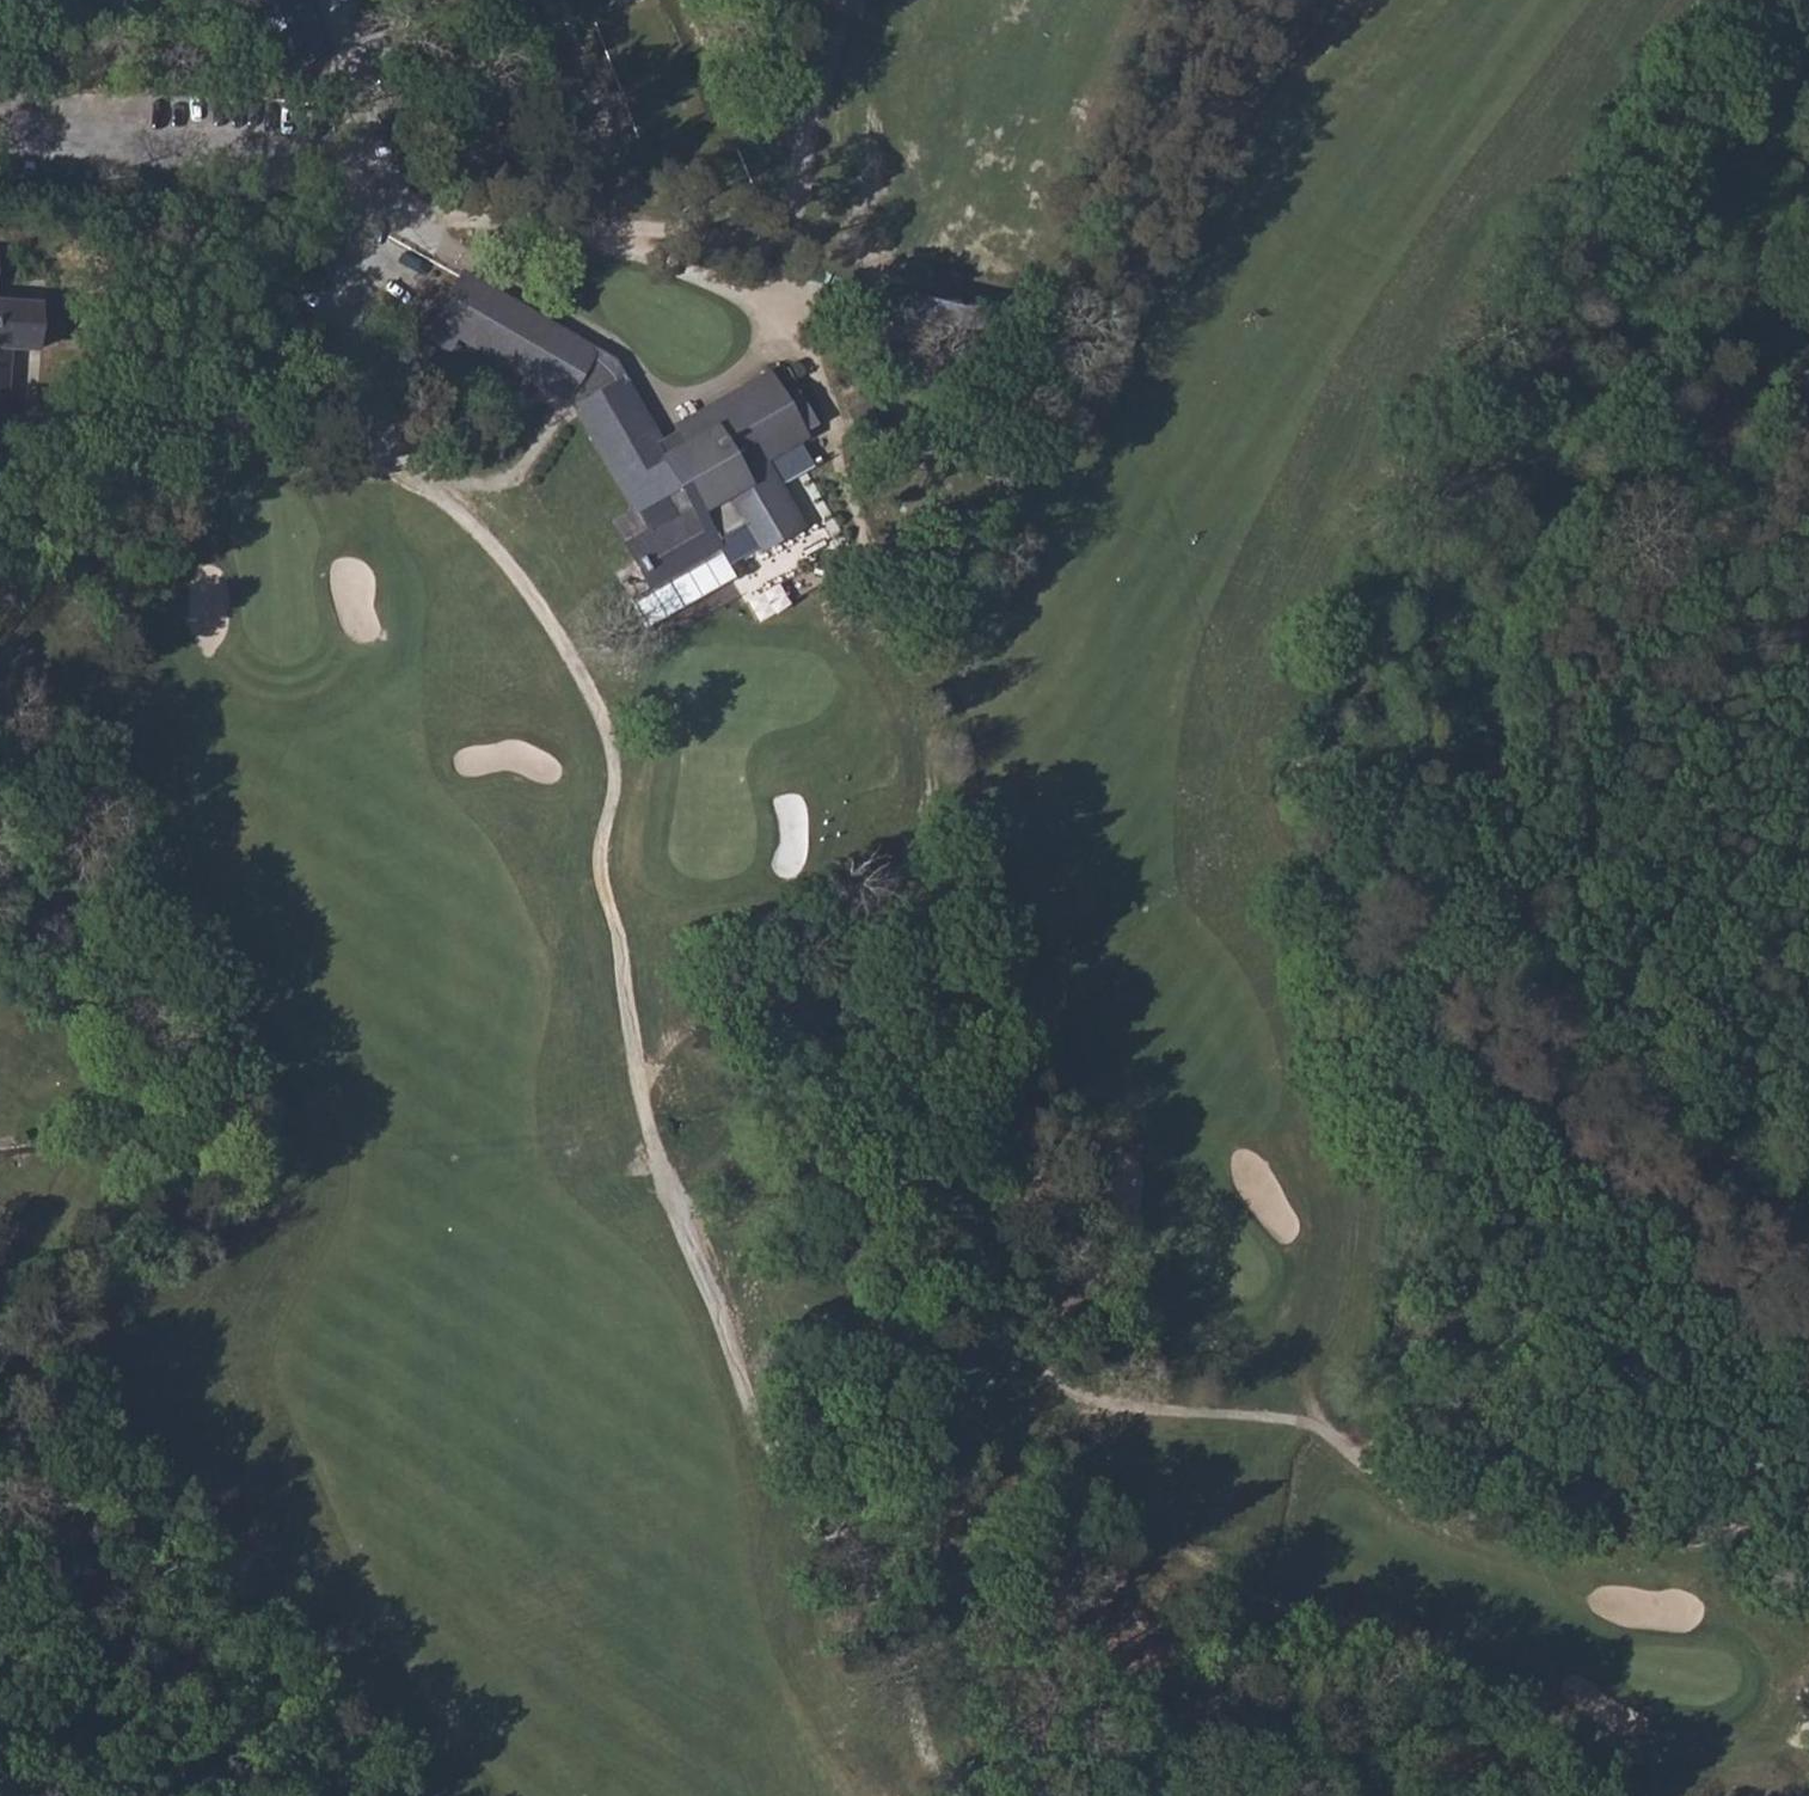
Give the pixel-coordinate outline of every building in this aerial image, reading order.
[(297,0),(264,0),(248,8),(289,90),(330,71),(297,0)] [(783,381),(698,434),(708,452),(682,466),(674,449),(642,392),(631,399),(622,373),(608,370),(603,360),(475,289),(451,336),(593,411),(654,511),(676,499),(694,526),(646,554),(672,594),(738,554),(733,548),(762,528),(780,551),(815,524),(777,462),(819,437),(783,381)] [(4,434),(9,350),(34,352),(37,305),(0,302),(0,433),(4,434)] [(708,452),(698,434),(674,449),(682,466),(708,452)]
